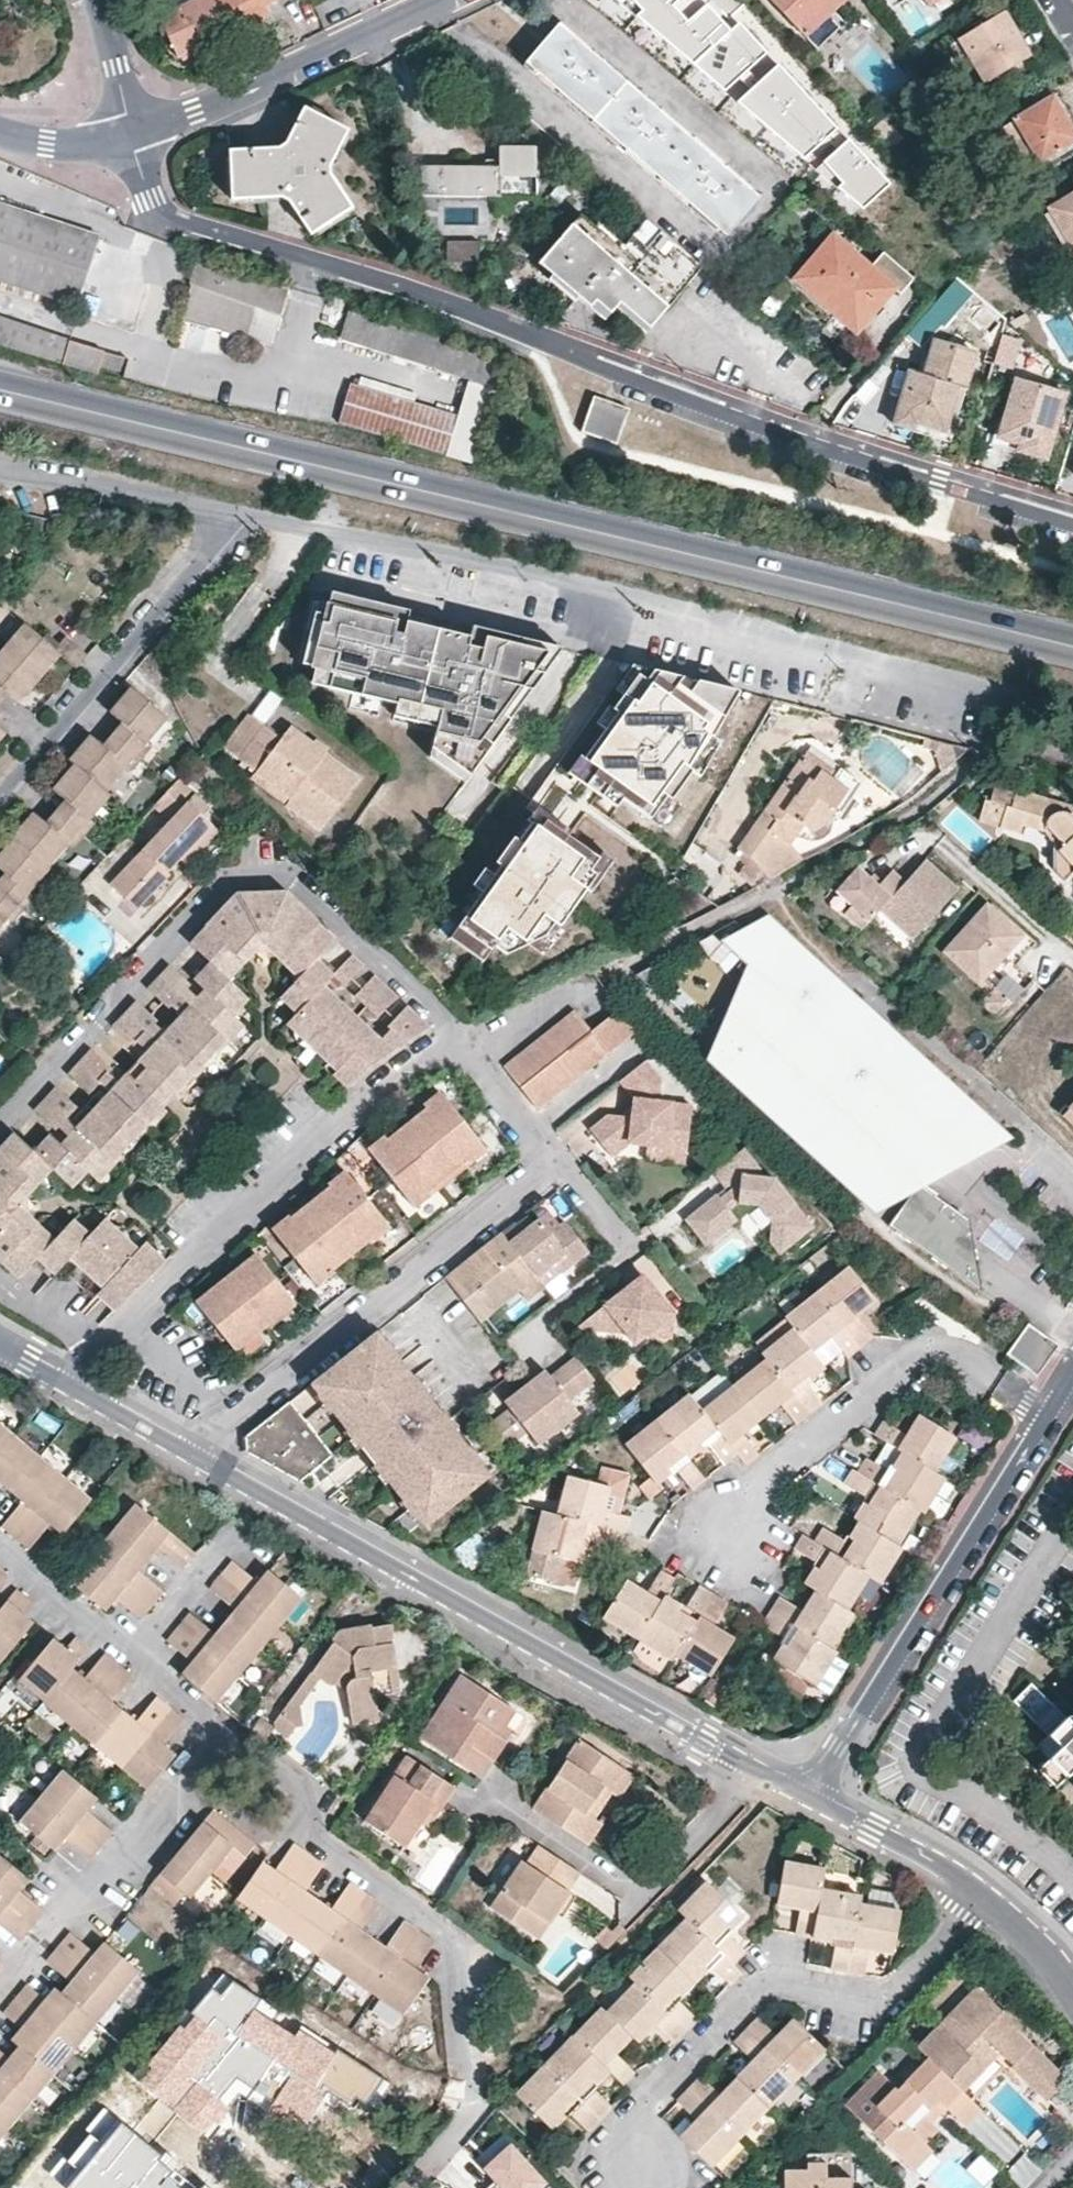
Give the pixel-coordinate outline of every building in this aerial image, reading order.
[(194,0),(161,0),(158,8),(159,17),(194,0)] [(231,33),(215,0),(194,0),(159,17),(170,38),(179,58),(231,33)] [(231,33),(270,14),(266,4),(274,1),(275,0),(215,0),(231,33)] [(715,0),(632,0),(672,42),(715,0)] [(847,0),(771,0),(807,40),(849,2),(847,0)] [(1018,37),(1004,13),(961,39),(986,83),(1029,56),(1018,37)] [(708,158),(663,120),(665,117),(655,108),(653,110),(627,89),(596,62),(598,59),(587,49),(585,51),(559,30),(532,62),(726,231),(754,198),(729,177),(729,173),(720,165),(717,167),(708,158)] [(1067,109),(1057,93),(1013,119),(1040,163),(1072,144),(1072,129),(1068,120),(1063,112),(1067,109)] [(1069,112),(1067,109),(1063,112),(1068,120),(1072,117),(1069,112)] [(352,210),(332,177),(331,173),(331,168),(332,161),(347,132),(303,110),(290,139),(288,142),(286,144),(281,148),(276,150),(230,152),(233,200),(275,197),(280,198),(284,199),(290,202),(296,212),(311,236),(352,210)] [(537,198),(536,148),(498,147),(498,169),(449,168),(423,168),(422,195),(469,197),(470,197),(537,198)] [(555,185),(562,174),(554,168),(546,179),(555,185)] [(574,183),(565,176),(550,193),(559,200),(574,183)] [(1049,207),(1072,247),(1072,193),(1049,207)] [(79,305),(103,239),(0,204),(0,278),(79,305)] [(704,266),(648,218),(621,249),(581,215),(539,263),(590,308),(596,302),(611,315),(620,304),(649,329),(663,313),(704,266)] [(902,294),(912,281),(881,255),(871,267),(835,237),(797,280),(857,334),(874,313),(896,289),(902,294)] [(256,310),(282,318),(291,287),(199,256),(191,283),(192,286),(184,320),(248,339),(256,310)] [(964,294),(953,284),(937,303),(949,313),(964,294)] [(79,368),(99,373),(100,367),(125,374),(130,358),(104,351),(103,350),(71,341),(71,338),(0,314),(0,343),(79,368)] [(510,362),(503,359),(442,342),(353,314),(345,341),(478,383),(465,418),(400,399),(357,385),(344,425),(469,463),(473,463),(505,378),(510,362)] [(1013,366),(1019,337),(1001,333),(994,362),(1013,366)] [(966,391),(977,354),(936,341),(924,376),(911,372),(893,426),(905,429),(913,432),(916,425),(939,432),(939,434),(944,436),(960,389),(966,391)] [(1044,457),(1065,392),(1017,378),(1000,436),(1009,439),(1020,443),(1018,450),(1044,457)] [(631,406),(596,394),(583,429),(619,442),(631,406)] [(419,614),(332,592),(330,604),(314,666),(333,671),(329,688),(396,704),(440,714),(436,727),(435,733),(455,738),(444,752),(471,773),(562,649),(483,630),(479,645),(461,640),(465,626),(437,618),(435,629),(416,624),(419,614)] [(314,666),(330,604),(317,601),(302,663),(314,666)] [(428,616),(419,614),(416,624),(435,629),(437,618),(428,616)] [(73,668),(84,656),(63,638),(57,644),(53,650),(40,639),(22,625),(1,650),(36,679),(49,663),(56,655),(73,668)] [(483,630),(465,626),(461,640),(479,645),(483,630)] [(45,634),(40,639),(53,650),(57,644),(45,634)] [(1,650),(0,651),(0,689),(4,692),(16,702),(36,679),(1,650)] [(333,671),(314,666),(310,684),(329,688),(333,671)] [(623,696),(642,669),(632,666),(615,690),(623,696)] [(667,675),(642,669),(623,696),(613,710),(617,714),(605,731),(583,760),(599,772),(593,780),(622,801),(649,820),(665,798),(670,801),(671,801),(691,772),(687,769),(710,738),(712,739),(712,738),(738,693),(689,681),(682,690),(665,678),(667,675)] [(679,678),(667,675),(665,678),(682,690),(689,681),(679,678)] [(106,712),(118,723),(124,727),(114,739),(137,759),(148,746),(143,742),(163,718),(127,687),(106,712)] [(265,720),(281,699),(270,691),(254,712),(265,720)] [(440,714),(396,704),(393,717),(436,727),(440,714)] [(605,731),(617,714),(613,710),(608,707),(596,724),(605,731)] [(223,747),(238,759),(263,726),(247,715),(223,747)] [(114,728),(108,734),(114,739),(124,727),(118,723),(114,728)] [(290,798),(285,805),(319,830),(359,778),(290,727),(281,739),(263,726),(238,759),(257,773),(290,798)] [(455,738),(435,733),(429,757),(465,783),(471,773),(444,752),(455,738)] [(106,749),(100,744),(88,734),(67,759),(72,764),(104,791),(124,766),(128,769),(137,759),(114,739),(106,749)] [(114,739),(108,734),(105,739),(100,744),(106,749),(114,739)] [(720,744),(712,738),(712,739),(710,738),(687,769),(691,772),(699,779),(720,744)] [(579,757),(567,774),(616,809),(622,801),(593,780),(599,772),(583,760),(579,757)] [(750,856),(777,875),(809,858),(789,845),(802,825),(812,832),(827,823),(836,810),(842,814),(862,783),(831,762),(824,772),(812,763),(802,757),(736,852),(748,860),(750,856)] [(51,788),(64,799),(70,803),(59,816),(83,837),(93,824),(87,819),(108,794),(104,791),(72,764),(51,788)] [(252,779),(285,805),(290,798),(257,773),(252,779)] [(212,809),(180,779),(171,788),(154,806),(171,822),(112,887),(138,911),(172,876),(170,874),(182,861),(213,826),(203,817),(212,809)] [(1063,879),(1072,871),(1072,819),(1070,816),(1072,810),(1072,809),(1010,788),(996,783),(991,802),(986,800),(980,821),(1020,834),(1023,824),(1044,831),(1044,834),(1045,837),(1048,840),(1051,841),(1054,842),(1054,870),(1063,879)] [(665,798),(649,820),(660,829),(679,806),(671,801),(670,801),(665,798)] [(60,804),(54,812),(59,816),(70,803),(64,799),(60,804)] [(536,808),(527,821),(531,824),(539,830),(545,822),(554,828),(545,841),(557,850),(566,837),(570,832),(564,828),(536,808)] [(49,828),(44,823),(31,812),(10,836),(12,837),(47,867),(66,843),(72,849),(83,837),(59,816),(49,828)] [(59,816),(54,812),(48,818),(44,823),(49,828),(59,816)] [(481,893),(457,928),(490,952),(494,946),(506,956),(528,945),(544,936),(553,924),(558,929),(559,927),(586,890),(596,876),(589,872),(598,859),(566,837),(557,850),(545,841),(554,828),(545,822),(539,830),(531,824),(493,876),(481,893)] [(221,832),(213,826),(182,861),(189,867),(221,832)] [(5,871),(11,875),(0,889),(0,890),(23,909),(35,895),(30,890),(49,868),(47,867),(12,837),(0,851),(0,866),(5,871)] [(602,854),(598,859),(589,872),(596,876),(586,890),(590,894),(613,862),(602,854)] [(912,941),(957,891),(925,861),(904,883),(879,911),(912,941)] [(472,886),(481,893),(493,876),(484,869),(472,886)] [(879,911),(904,883),(891,872),(877,887),(857,869),(835,892),(851,907),(844,915),(861,931),(879,911)] [(11,875),(5,871),(0,877),(0,889),(11,875)] [(642,883),(629,901),(639,908),(651,890),(642,883)] [(7,917),(12,921),(23,909),(0,890),(0,924),(7,917)] [(256,953),(250,959),(259,967),(267,959),(263,955),(264,939),(274,929),(261,918),(270,908),(273,911),(285,899),(233,900),(232,901),(244,912),(246,910),(254,918),(243,930),(256,942),(256,953)] [(334,946),(285,899),(273,911),(270,908),(261,918),(274,929),(264,939),(263,955),(267,959),(296,986),(277,1006),(294,1021),(284,1032),(334,1079),(332,1083),(346,1096),(369,1074),(427,1034),(406,1012),(386,1033),(389,1036),(379,1045),(323,992),(333,982),(316,965),(334,946)] [(224,986),(250,959),(256,953),(256,942),(243,930),(254,918),(246,910),(244,912),(232,901),(185,949),(205,969),(188,986),(198,995),(184,1011),(174,1002),(185,991),(164,971),(143,994),(163,1013),(166,1011),(176,1019),(159,1037),(149,1029),(151,1026),(131,1007),(106,1032),(127,1051),(137,1042),(147,1051),(138,1061),(175,1097),(179,1101),(197,1082),(195,1080),(239,1034),(228,1024),(245,1006),(224,986)] [(986,908),(945,953),(978,983),(996,964),(1019,938),(1016,935),(1020,930),(991,904),(987,908),(986,908)] [(716,942),(735,959),(753,976),(741,1002),(777,1035),(766,1048),(741,1025),(730,1050),(813,1108),(805,1115),(843,1149),(1007,1141),(889,1033),(760,916),(716,942)] [(544,936),(528,945),(542,955),(563,931),(559,927),(558,929),(553,924),(544,936)] [(490,952),(457,928),(449,939),(482,963),(490,952)] [(1016,935),(1019,938),(996,964),(1008,975),(1016,966),(1028,952),(1036,944),(1020,930),(1016,935)] [(918,1181),(925,1187),(1007,1141),(843,1149),(805,1115),(813,1108),(730,1050),(741,1025),(766,1048),(777,1035),(741,1002),(753,976),(735,959),(703,1061),(871,1217),(905,1198),(918,1181)] [(352,962),(333,982),(345,993),(364,973),(352,962)] [(996,964),(978,983),(990,993),(995,988),(995,989),(1008,975),(996,964)] [(647,965),(634,972),(646,984),(650,973),(647,965)] [(1008,975),(995,989),(1008,1000),(1012,1003),(1032,981),(1016,966),(1008,975)] [(354,1002),(376,1023),(396,1003),(373,982),(354,1002)] [(990,993),(980,1004),(993,1016),(1008,1000),(995,989),(995,988),(990,993)] [(505,1065),(539,1109),(638,1030),(621,1010),(592,1032),(575,1011),(505,1065)] [(137,1042),(127,1051),(138,1061),(147,1051),(137,1042)] [(161,1113),(123,1077),(114,1086),(104,1077),(113,1068),(92,1047),(68,1073),(94,1097),(99,1090),(105,1096),(81,1123),(74,1117),(81,1110),(56,1086),(34,1109),(54,1128),(65,1117),(75,1126),(60,1142),(49,1132),(32,1149),(14,1131),(0,1146),(0,1193),(9,1202),(22,1203),(26,1197),(53,1169),(74,1188),(90,1171),(101,1181),(145,1134),(147,1136),(165,1117),(161,1113)] [(649,1060),(621,1082),(638,1104),(638,1109),(636,1122),(623,1120),(605,1118),(590,1131),(612,1157),(629,1143),(649,1145),(690,1150),(695,1106),(662,1102),(665,1080),(649,1060)] [(175,1097),(138,1061),(123,1077),(161,1113),(175,1097)] [(114,1086),(123,1077),(113,1068),(104,1077),(114,1086)] [(99,1090),(94,1097),(81,1110),(74,1117),(81,1123),(105,1096),(99,1090)] [(371,1150),(417,1208),(489,1150),(443,1093),(371,1150)] [(638,1109),(623,1120),(636,1122),(638,1109)] [(688,1164),(690,1150),(649,1145),(648,1161),(688,1164)] [(757,1168),(740,1147),(710,1171),(725,1191),(717,1198),(713,1193),(682,1219),(703,1244),(741,1214),(733,1204),(741,1197),(762,1199),(776,1215),(780,1220),(775,1225),(773,1235),(783,1247),(810,1226),(771,1177),(756,1176),(757,1168)] [(274,1229),(319,1285),(394,1227),(348,1171),(274,1229)] [(884,1227),(890,1231),(946,1270),(979,1292),(966,1216),(925,1187),(918,1181),(905,1198),(884,1227)] [(26,1197),(22,1203),(9,1202),(0,1193),(0,1219),(10,1209),(23,1209),(28,1215),(36,1205),(26,1197)] [(19,1278),(38,1257),(57,1275),(72,1258),(86,1272),(105,1290),(100,1296),(117,1312),(167,1265),(148,1246),(142,1252),(109,1220),(93,1237),(75,1219),(55,1240),(28,1215),(23,1209),(10,1209),(0,1219),(0,1260),(19,1278)] [(529,1218),(504,1238),(533,1274),(536,1278),(565,1255),(573,1265),(589,1253),(565,1223),(551,1234),(541,1220),(534,1226),(529,1218)] [(946,1270),(890,1231),(886,1235),(942,1275),(946,1270)] [(475,1256),(447,1279),(481,1323),(522,1290),(519,1286),(533,1274),(504,1238),(502,1235),(483,1250),(487,1254),(479,1260),(475,1256)] [(483,1250),(475,1256),(479,1260),(487,1254),(483,1250)] [(217,1326),(236,1352),(297,1302),(258,1254),(198,1302),(217,1326)] [(536,1278),(545,1288),(573,1265),(565,1255),(536,1278)] [(849,1268),(816,1293),(860,1348),(868,1342),(874,1337),(856,1315),(875,1300),(849,1268)] [(536,1278),(533,1274),(519,1286),(522,1290),(530,1300),(545,1288),(536,1278)] [(626,1335),(645,1337),(671,1339),(675,1315),(665,1304),(649,1303),(652,1288),(642,1276),(592,1316),(600,1327),(618,1328),(626,1335)] [(665,1304),(652,1288),(649,1303),(665,1304)] [(860,1348),(816,1293),(785,1318),(794,1329),(811,1351),(829,1336),(847,1360),(854,1354),(860,1348)] [(80,1310),(94,1322),(108,1306),(94,1294),(80,1310)] [(600,1327),(592,1316),(574,1330),(626,1335),(618,1328),(600,1327)] [(794,1329),(785,1318),(755,1342),(764,1353),(794,1329)] [(1006,1355),(1036,1377),(1058,1345),(1038,1331),(1028,1324),(1006,1355)] [(761,1355),(766,1360),(809,1415),(815,1409),(822,1404),(806,1383),(825,1368),(811,1351),(794,1329),(764,1353),(761,1355)] [(439,1412),(377,1333),(312,1384),(319,1393),(326,1401),(333,1410),(347,1428),(353,1436),(361,1445),(363,1448),(378,1437),(387,1449),(372,1460),(375,1463),(382,1472),(389,1481),(402,1497),(408,1505),(416,1515),(424,1525),(487,1473),(479,1463),(471,1453),(465,1445),(453,1430),(446,1420),(439,1412)] [(635,1345),(645,1337),(626,1335),(635,1345)] [(594,1381),(576,1357),(550,1378),(545,1371),(504,1404),(508,1409),(527,1433),(538,1446),(578,1414),(568,1402),(594,1381)] [(766,1360),(735,1385),(761,1419),(779,1404),(796,1425),(803,1419),(809,1415),(766,1360)] [(735,1385),(722,1368),(690,1395),(704,1411),(735,1385)] [(761,1419),(735,1385),(704,1411),(738,1454),(746,1465),(753,1460),(758,1456),(742,1434),(761,1419)] [(326,1401),(319,1393),(312,1397),(319,1406),(326,1401)] [(738,1454),(704,1411),(690,1395),(659,1420),(690,1459),(708,1445),(724,1465),(730,1460),(738,1454)] [(327,1414),(333,1410),(326,1401),(319,1406),(327,1414)] [(245,1437),(248,1453),(299,1482),(333,1456),(290,1402),(245,1437)] [(445,1407),(439,1412),(446,1420),(452,1415),(445,1407)] [(504,1451),(527,1433),(508,1409),(485,1428),(504,1451)] [(446,1420),(453,1430),(459,1425),(452,1415),(446,1420)] [(880,1428),(874,1436),(902,1453),(934,1472),(956,1438),(927,1420),(920,1415),(907,1435),(885,1420),(880,1428)] [(698,1485),(706,1479),(690,1459),(659,1420),(626,1446),(657,1485),(676,1470),(691,1490),(698,1485)] [(14,1434),(0,1423),(0,1450),(14,1434)] [(353,1436),(347,1428),(342,1432),(348,1441),(353,1436)] [(0,1450),(0,1484),(4,1488),(10,1493),(41,1457),(14,1434),(0,1450)] [(355,1450),(361,1445),(353,1436),(348,1441),(355,1450)] [(367,1454),(372,1460),(387,1449),(378,1437),(363,1448),(367,1454)] [(471,1441),(465,1445),(471,1453),(477,1449),(471,1441)] [(471,1453),(479,1463),(485,1458),(477,1449),(471,1453)] [(946,1479),(934,1472),(902,1453),(890,1473),(866,1458),(861,1466),(857,1473),(919,1511),(924,1514),(946,1479)] [(41,1457),(10,1493),(16,1498),(22,1502),(0,1528),(14,1539),(66,1478),(41,1457)] [(382,1472),(375,1463),(369,1468),(376,1476),(382,1472)] [(919,1511),(857,1473),(853,1471),(849,1477),(844,1485),(866,1498),(854,1519),(859,1522),(897,1546),(919,1511)] [(384,1485),(389,1481),(382,1472),(376,1476),(384,1485)] [(557,1515),(616,1530),(625,1533),(627,1524),(630,1518),(602,1511),(608,1488),(568,1477),(557,1515)] [(56,1531),(62,1536),(93,1500),(66,1478),(14,1539),(29,1550),(50,1526),(56,1531)] [(408,1505),(402,1497),(397,1502),(403,1510),(408,1505)] [(197,1555),(172,1534),(136,1504),(114,1530),(151,1560),(155,1555),(159,1550),(184,1570),(197,1555)] [(410,1519),(416,1515),(408,1505),(403,1510),(410,1519)] [(614,1539),(616,1530),(557,1515),(542,1511),(525,1577),(554,1584),(561,1558),(580,1563),(586,1540),(612,1547),(614,1539)] [(902,1549),(897,1546),(859,1522),(846,1542),(822,1528),(818,1535),(814,1543),(868,1576),(880,1583),(902,1549)] [(114,1530),(92,1556),(154,1607),(165,1592),(141,1572),(146,1566),(151,1560),(114,1530)] [(814,1543),(803,1536),(798,1544),(794,1549),(817,1564),(805,1584),(816,1591),(846,1610),(868,1576),(814,1543)] [(92,1556),(70,1582),(107,1612),(112,1606),(117,1599),(142,1620),(154,1607),(92,1556)] [(303,1599),(267,1569),(262,1576),(257,1582),(232,1561),(220,1575),(281,1626),(303,1599)] [(0,1568),(0,1586),(9,1575),(0,1568)] [(626,1581),(603,1617),(637,1638),(664,1595),(674,1580),(665,1574),(660,1571),(645,1593),(626,1581)] [(260,1651),(281,1626),(220,1575),(208,1590),(233,1610),(228,1616),(223,1622),(260,1651)] [(637,1638),(671,1660),(676,1653),(712,1595),(703,1589),(698,1586),(685,1608),(664,1595),(637,1638)] [(35,1622),(28,1617),(22,1612),(31,1600),(17,1589),(0,1608),(0,1663),(35,1622)] [(852,1614),(846,1610),(816,1591),(803,1611),(780,1597),(776,1602),(771,1610),(830,1648),(852,1614)] [(712,1595),(676,1653),(710,1675),(733,1638),(714,1626),(727,1604),(720,1599),(712,1595)] [(830,1648),(771,1610),(766,1619),(762,1626),(785,1641),(773,1661),(814,1686),(836,1652),(830,1648)] [(260,1651),(223,1622),(218,1628),(214,1633),(189,1613),(177,1627),(238,1678),(260,1651)] [(392,1624),(372,1628),(372,1625),(339,1630),(331,1641),(333,1643),(310,1673),(311,1674),(320,1680),(329,1686),(332,1687),(333,1687),(335,1687),(336,1687),(337,1685),(341,1680),(347,1684),(345,1688),(346,1693),(352,1727),(380,1722),(376,1697),(403,1693),(392,1624)] [(180,1675),(217,1704),(238,1678),(177,1627),(166,1641),(190,1662),(185,1668),(180,1675)] [(55,1637),(33,1662),(17,1681),(44,1702),(72,1668),(89,1647),(76,1636),(67,1648),(60,1642),(55,1637)] [(42,1705),(68,1726),(118,1664),(105,1653),(85,1678),(78,1673),(72,1668),(44,1702),(42,1705)] [(94,1747),(124,1711),(118,1706),(113,1702),(133,1676),(118,1664),(68,1726),(94,1747)] [(304,1728),(302,1705),(320,1680),(311,1674),(279,1715),(296,1728),(304,1728)] [(481,1779),(491,1765),(506,1743),(497,1737),(505,1726),(515,1712),(461,1675),(444,1701),(452,1706),(427,1743),(481,1779)] [(347,1684),(341,1680),(337,1685),(341,1689),(346,1693),(345,1688),(347,1684)] [(1032,1684),(1015,1701),(1049,1735),(1037,1747),(1049,1758),(1038,1769),(1056,1786),(1072,1769),(1072,1726),(1032,1684)] [(94,1747),(122,1769),(171,1708),(157,1696),(136,1722),(130,1716),(124,1711),(94,1747)] [(420,1738),(427,1743),(452,1706),(444,1701),(420,1738)] [(171,1708),(122,1769),(147,1790),(177,1755),(170,1750),(165,1746),(185,1720),(171,1708)] [(296,1728),(279,1715),(274,1723),(275,1728),(275,1730),(275,1731),(289,1741),(297,1729),(296,1728)] [(275,1728),(261,1718),(251,1731),(266,1742),(275,1730),(275,1728)] [(513,1732),(505,1726),(497,1737),(506,1743),(513,1732)] [(532,1811),(587,1847),(595,1835),(603,1823),(595,1818),(612,1793),(626,1771),(579,1741),(532,1811)] [(404,1848),(421,1824),(435,1803),(442,1808),(448,1798),(455,1789),(407,1756),(363,1821),(404,1848)] [(88,1811),(98,1799),(62,1769),(40,1795),(103,1846),(108,1839),(114,1833),(88,1811)] [(626,1771),(612,1793),(620,1799),(634,1777),(626,1771)] [(19,1821),(54,1850),(64,1839),(90,1861),(96,1854),(103,1846),(40,1795),(19,1821)] [(435,1803),(421,1824),(427,1829),(442,1808),(435,1803)] [(229,1842),(239,1830),(214,1809),(194,1834),(182,1848),(213,1873),(235,1846),(229,1842)] [(268,1865),(262,1861),(236,1900),(264,1919),(310,1854),(294,1843),(275,1870),(268,1865)] [(568,1891),(580,1874),(551,1855),(537,1846),(526,1864),(521,1860),(490,1908),(530,1934),(546,1909),(554,1914),(562,1920),(577,1897),(568,1891)] [(162,1873),(150,1886),(174,1907),(185,1894),(191,1899),(213,1873),(182,1848),(162,1873)] [(264,1919),(291,1938),(318,1900),(311,1896),(305,1891),(324,1864),(310,1854),(264,1919)] [(30,1879),(0,1855),(0,1898),(34,1926),(46,1912),(20,1891),(24,1885),(30,1879)] [(824,1868),(784,1861),(777,1904),(788,1906),(799,1908),(794,1934),(803,1936),(812,1937),(821,1889),(824,1868)] [(320,1958),(365,1893),(349,1882),(330,1909),(324,1905),(318,1900),(291,1938),(307,1949),(320,1958)] [(678,1910),(687,1919),(732,1964),(745,1951),(726,1933),(735,1924),(742,1916),(707,1882),(678,1910)] [(860,1896),(821,1889),(812,1937),(823,1940),(836,1942),(831,1969),(840,1971),(847,1972),(859,1904),(860,1896)] [(902,1895),(870,1889),(867,1905),(876,1907),(899,1911),(902,1895)] [(320,1958),(348,1977),(374,1940),(367,1935),(361,1930),(380,1904),(365,1893),(320,1958)] [(0,1898),(0,1924),(21,1942),(34,1926),(0,1898)] [(859,1904),(847,1972),(855,1974),(864,1975),(869,1948),(881,1951),(894,1953),(901,1911),(899,1911),(876,1907),(867,1905),(859,1904)] [(538,1939),(554,1914),(546,1909),(530,1934),(538,1939)] [(687,1919),(660,1948),(695,1983),(703,1975),(711,1967),(730,1985),(741,1974),(732,1964),(687,1919)] [(375,1996),(420,1931),(406,1921),(387,1948),(380,1944),(374,1940),(348,1977),(375,1996)] [(630,1929),(621,1924),(614,1931),(609,1926),(597,1938),(610,1951),(630,1929)] [(404,2016),(430,1978),(423,1973),(417,1969),(436,1942),(420,1931),(375,1996),(404,2016)] [(141,1971),(105,1941),(100,1947),(95,1953),(70,1933),(58,1947),(119,1997),(141,1971)] [(119,1997),(58,1947),(46,1962),(71,1982),(67,1987),(62,1994),(97,2023),(119,1997)] [(695,1983),(660,1948),(630,1979),(635,1983),(684,2032),(696,2018),(678,2001),(687,1992),(695,1983)] [(261,1998),(222,1970),(137,2085),(206,2135),(238,2091),(260,2107),(297,2134),(328,2092),(346,2106),(354,2096),(363,2103),(378,2082),(302,2026),(294,2037),(254,2008),(261,1998)] [(672,2043),(684,2032),(635,1983),(607,2012),(632,2037),(638,2042),(646,2034),(655,2025),(672,2043)] [(76,2049),(97,2023),(62,1994),(54,1987),(49,1993),(44,1999),(27,1984),(15,1999),(76,2049)] [(919,2049),(929,2058),(962,2089),(998,2052),(1045,2098),(1052,2091),(1062,2080),(1015,2034),(1020,2029),(978,1989),(919,2049)] [(76,2049),(15,1999),(2,2014),(20,2028),(16,2034),(10,2040),(17,2046),(53,2076),(76,2049)] [(602,2008),(574,2037),(609,2071),(623,2085),(635,2072),(616,2054),(624,2046),(632,2037),(607,2012),(602,2008)] [(795,2079),(824,2049),(793,2019),(785,2028),(776,2037),(758,2019),(746,2031),(795,2079)] [(737,2079),(767,2108),(795,2079),(746,2031),(735,2043),(754,2061),(746,2070),(737,2079)] [(574,2037),(545,2066),(598,2119),(612,2105),(594,2087),(601,2079),(609,2071),(574,2037)] [(53,2076),(17,2046),(13,2051),(8,2057),(0,2050),(0,2075),(32,2102),(53,2076)] [(972,2118),(982,2108),(962,2089),(929,2058),(898,2090),(895,2087),(861,2121),(899,2157),(919,2137),(924,2143),(938,2129),(933,2123),(924,2115),(939,2100),(947,2109),(964,2126),(972,2118)] [(598,2119),(545,2066),(517,2095),(552,2130),(561,2120),(568,2112),(586,2131),(598,2119)] [(0,2075),(0,2119),(11,2128),(32,2102),(0,2075)] [(689,2089),(739,2137),(767,2108),(737,2079),(729,2087),(721,2095),(702,2077),(689,2089)] [(680,2137),(710,2167),(739,2137),(689,2089),(677,2102),(696,2121),(689,2129),(680,2137)] [(933,2123),(947,2109),(939,2100),(924,2115),(933,2123)] [(11,2128),(0,2119),(0,2140),(11,2128)] [(124,2120),(66,2187),(180,2187),(167,2177),(173,2170),(167,2165),(158,2158),(163,2152),(124,2120)] [(1003,2163),(1019,2149),(997,2124),(982,2137),(1003,2163)] [(933,2150),(924,2143),(919,2137),(899,2157),(913,2170),(933,2150)] [(982,2184),(997,2170),(980,2152),(965,2167),(982,2184)] [(851,2178),(827,2177),(826,2154),(807,2154),(806,2169),(785,2170),(785,2187),(852,2187),(851,2178)] [(1019,2187),(1027,2187),(1041,2178),(1025,2156),(1006,2170),(1019,2187)]
